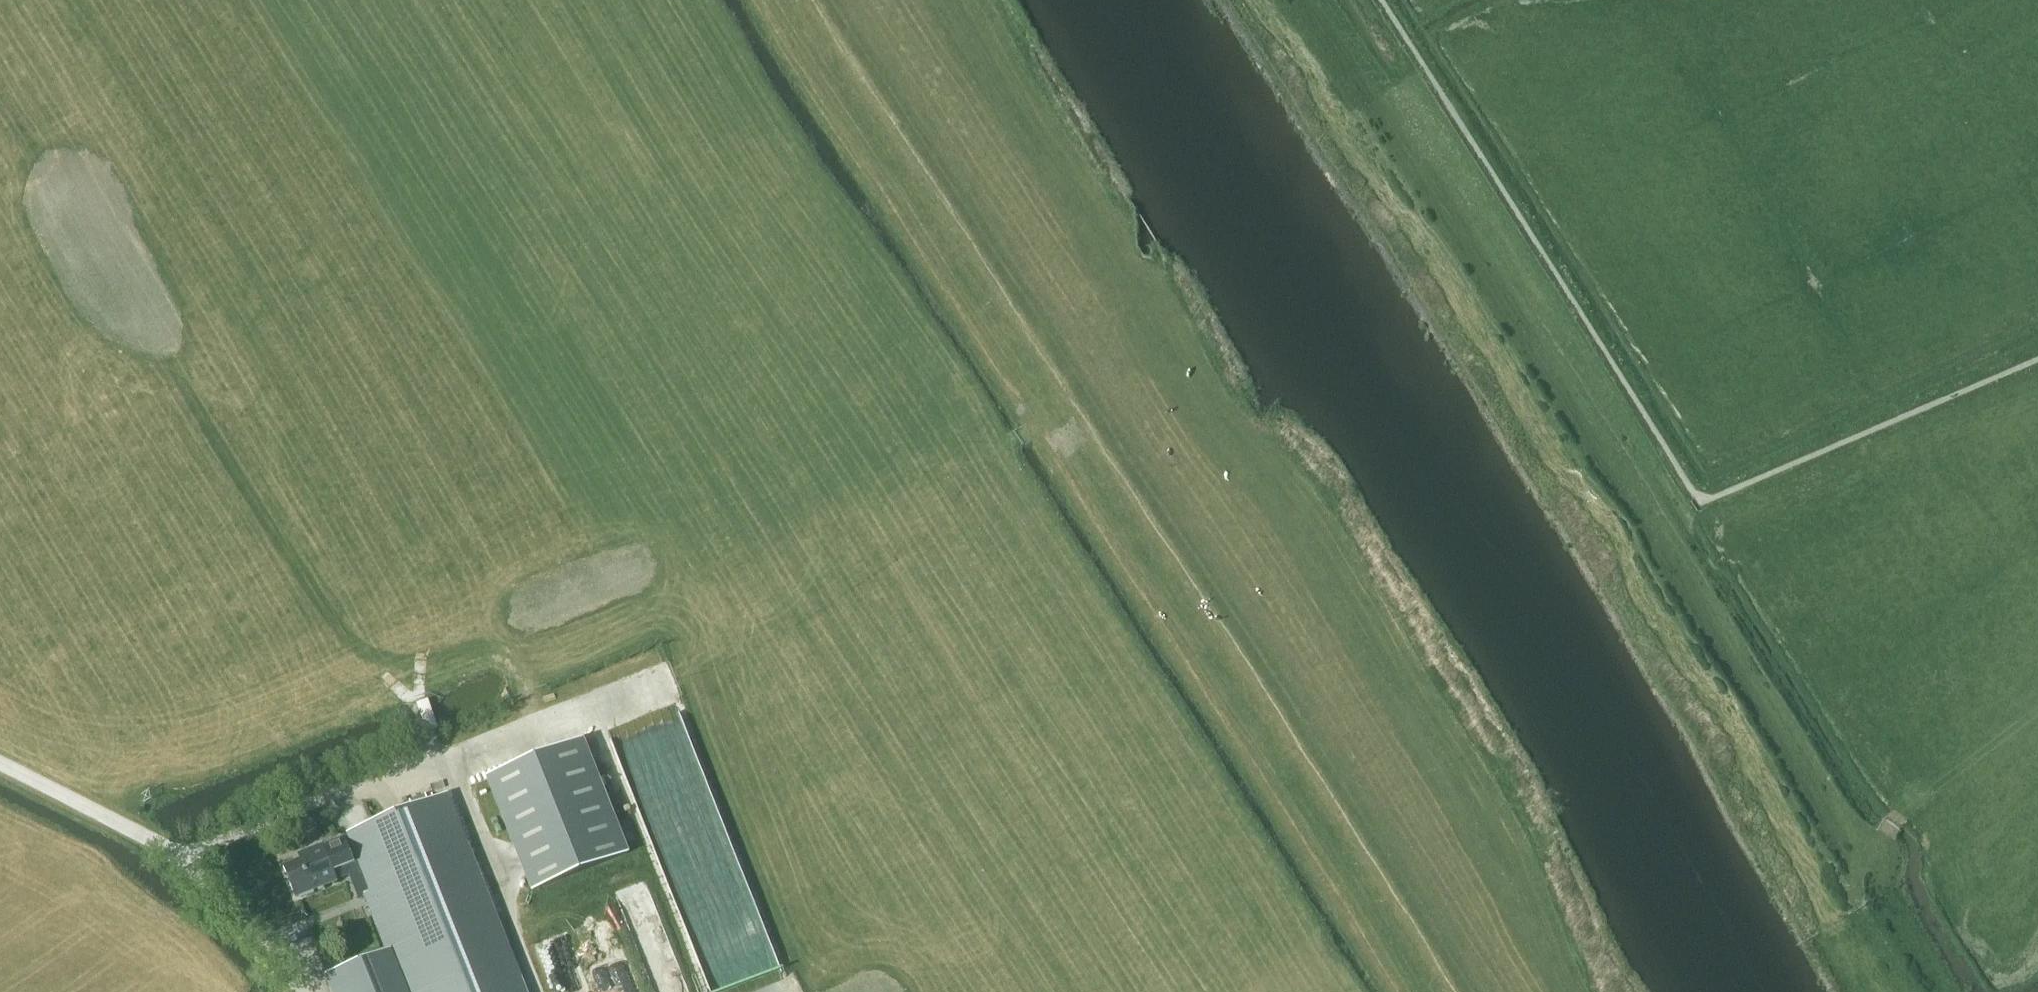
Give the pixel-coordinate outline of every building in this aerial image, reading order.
[(626,853),(582,741),(489,778),(533,891),(626,853)] [(445,796),(349,837),(350,839),(325,850),(322,843),(299,853),(302,860),(285,868),(296,897),(337,880),(334,872),(358,862),(371,893),(363,895),(385,950),(324,975),(331,991),(523,991),(445,796)]
